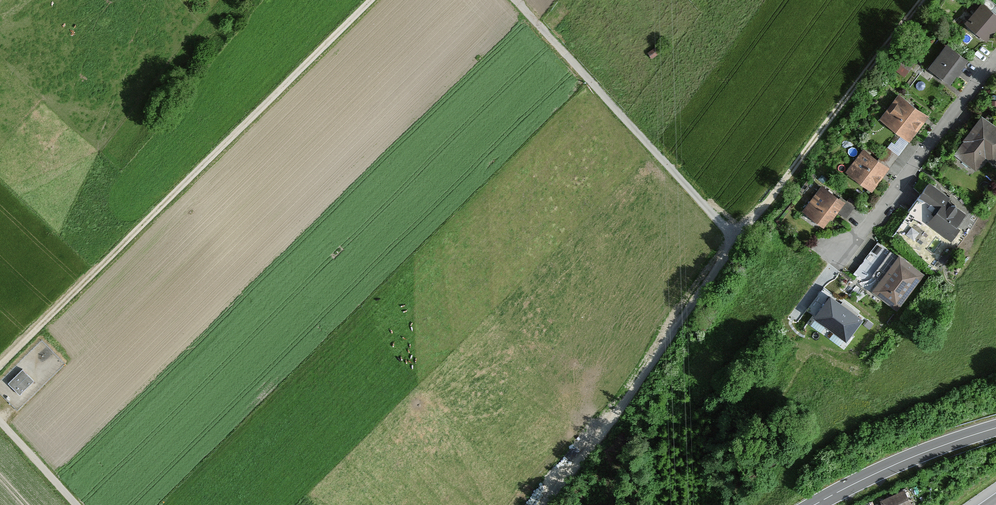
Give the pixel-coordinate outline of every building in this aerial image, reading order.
[(965,23),(987,41),(995,31),(995,13),(983,2),(965,23)] [(948,42),(929,67),(952,84),(970,59),(948,42)] [(879,119),(910,142),(930,116),(899,92),(879,119)] [(962,156),(977,168),(985,158),(993,164),(995,161),(995,126),(983,116),(962,142),(968,147),(962,156)] [(845,174),(872,192),(890,166),(863,147),(845,174)] [(822,183),(803,209),(829,228),(848,202),(822,183)] [(940,209),(930,223),(952,240),(971,214),(930,184),(921,196),(940,209)] [(915,240),(919,233),(912,229),(908,236),(915,240)] [(880,241),(853,272),(867,284),(894,254),(880,241)] [(899,254),(874,291),(903,311),(929,275),(899,254)] [(861,321),(829,298),(814,319),(846,342),(861,321)] [(33,383),(22,371),(8,385),(19,396),(33,383)] [(908,491),(882,503),(882,504),(914,504),(908,491)]
